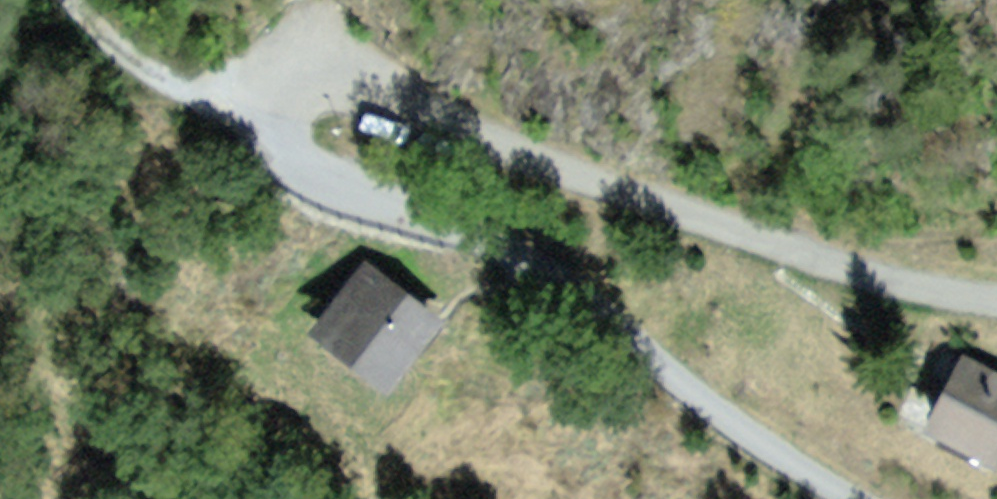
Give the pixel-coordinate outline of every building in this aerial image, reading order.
[(441,324),(372,277),(331,336),(400,384),(441,324)] [(996,461),(996,387),(982,377),(948,429),(996,461)]
